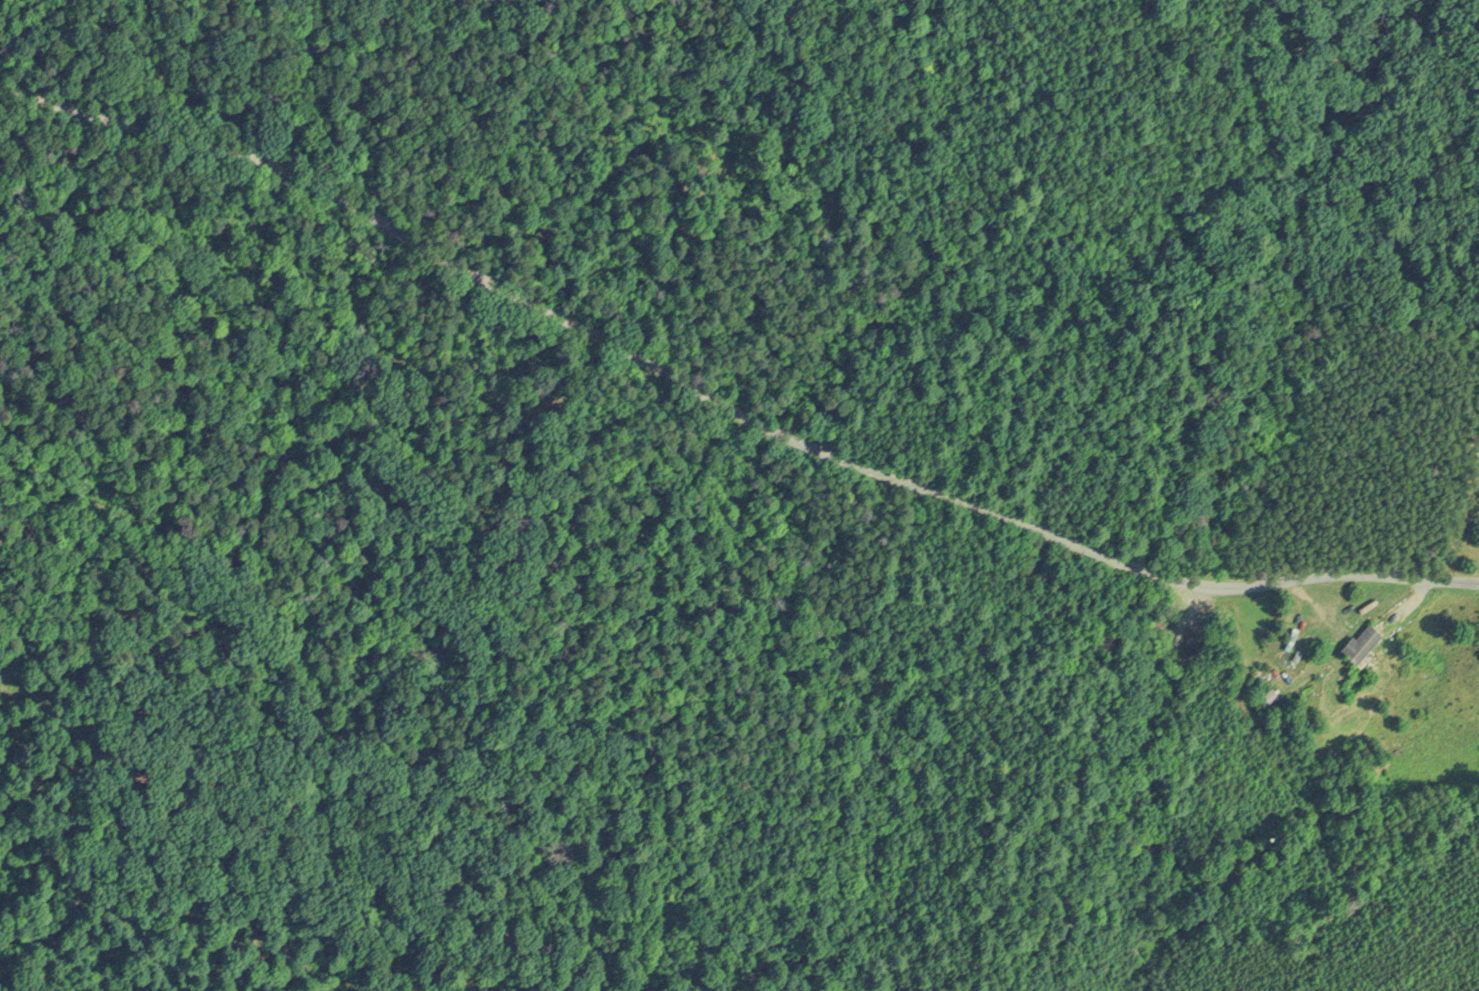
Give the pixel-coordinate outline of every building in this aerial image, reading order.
[(1333,649),(1349,664),(1376,634),(1360,619),(1333,649)]
